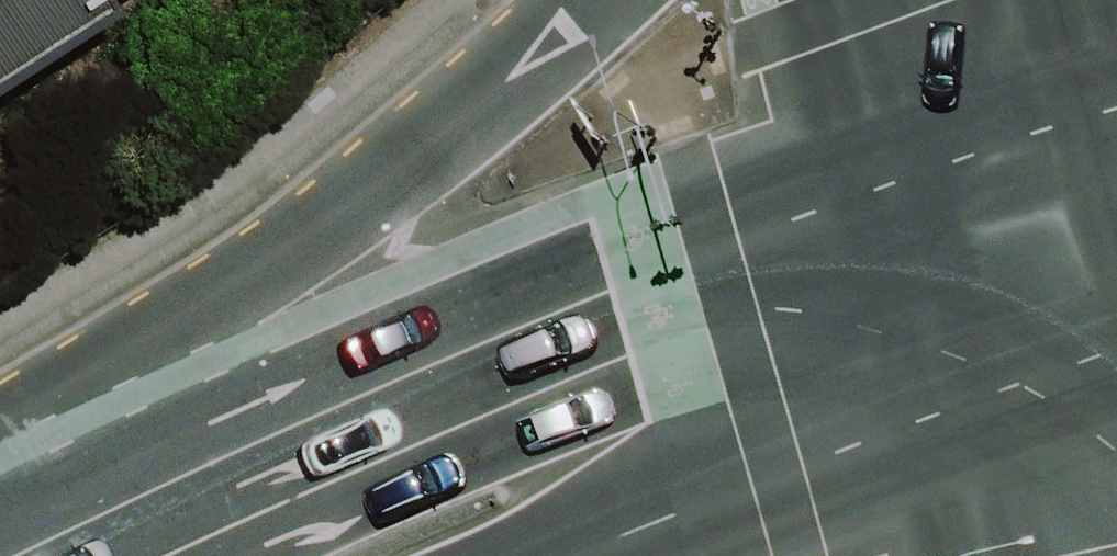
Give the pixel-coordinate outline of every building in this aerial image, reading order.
[(121,0),(0,0),(0,83),(121,0)]
